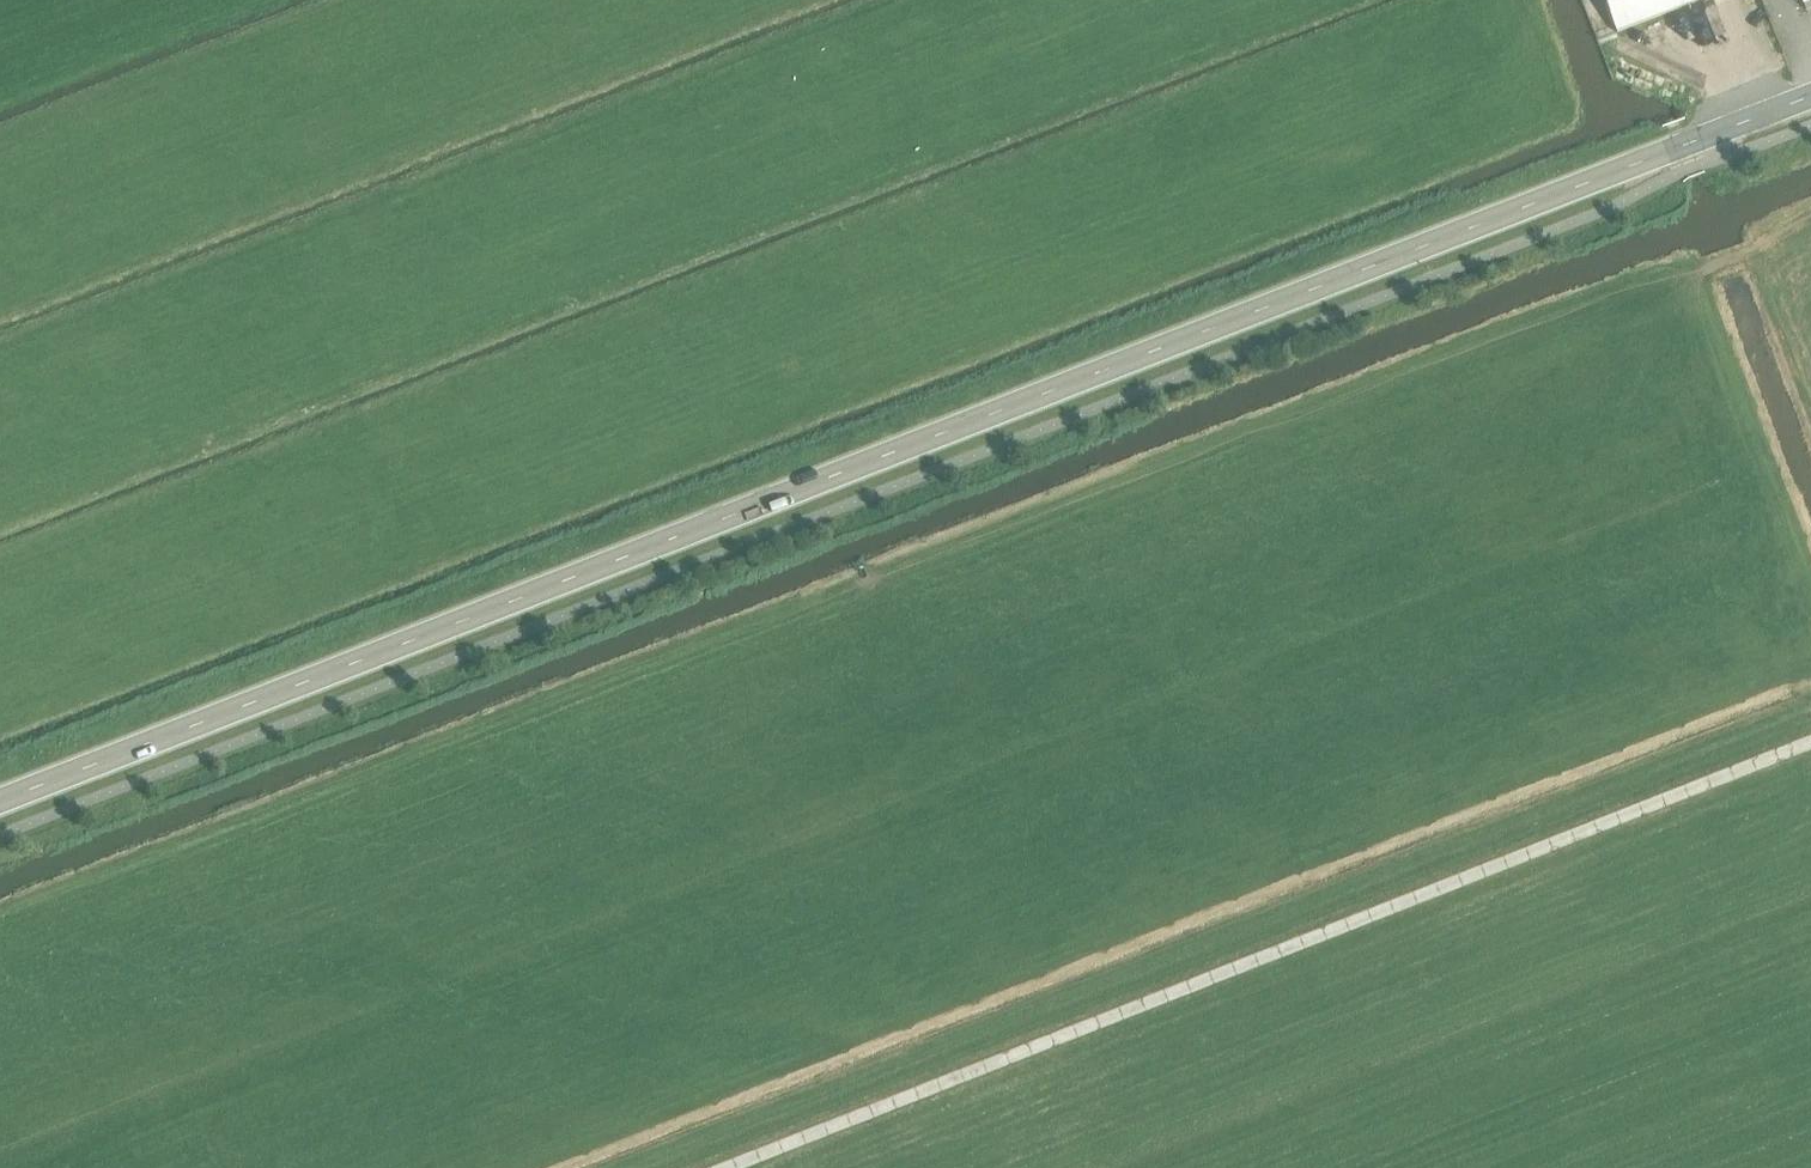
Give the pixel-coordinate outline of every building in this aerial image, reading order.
[(1616,32),(1699,0),(1604,0),(1616,32)]
